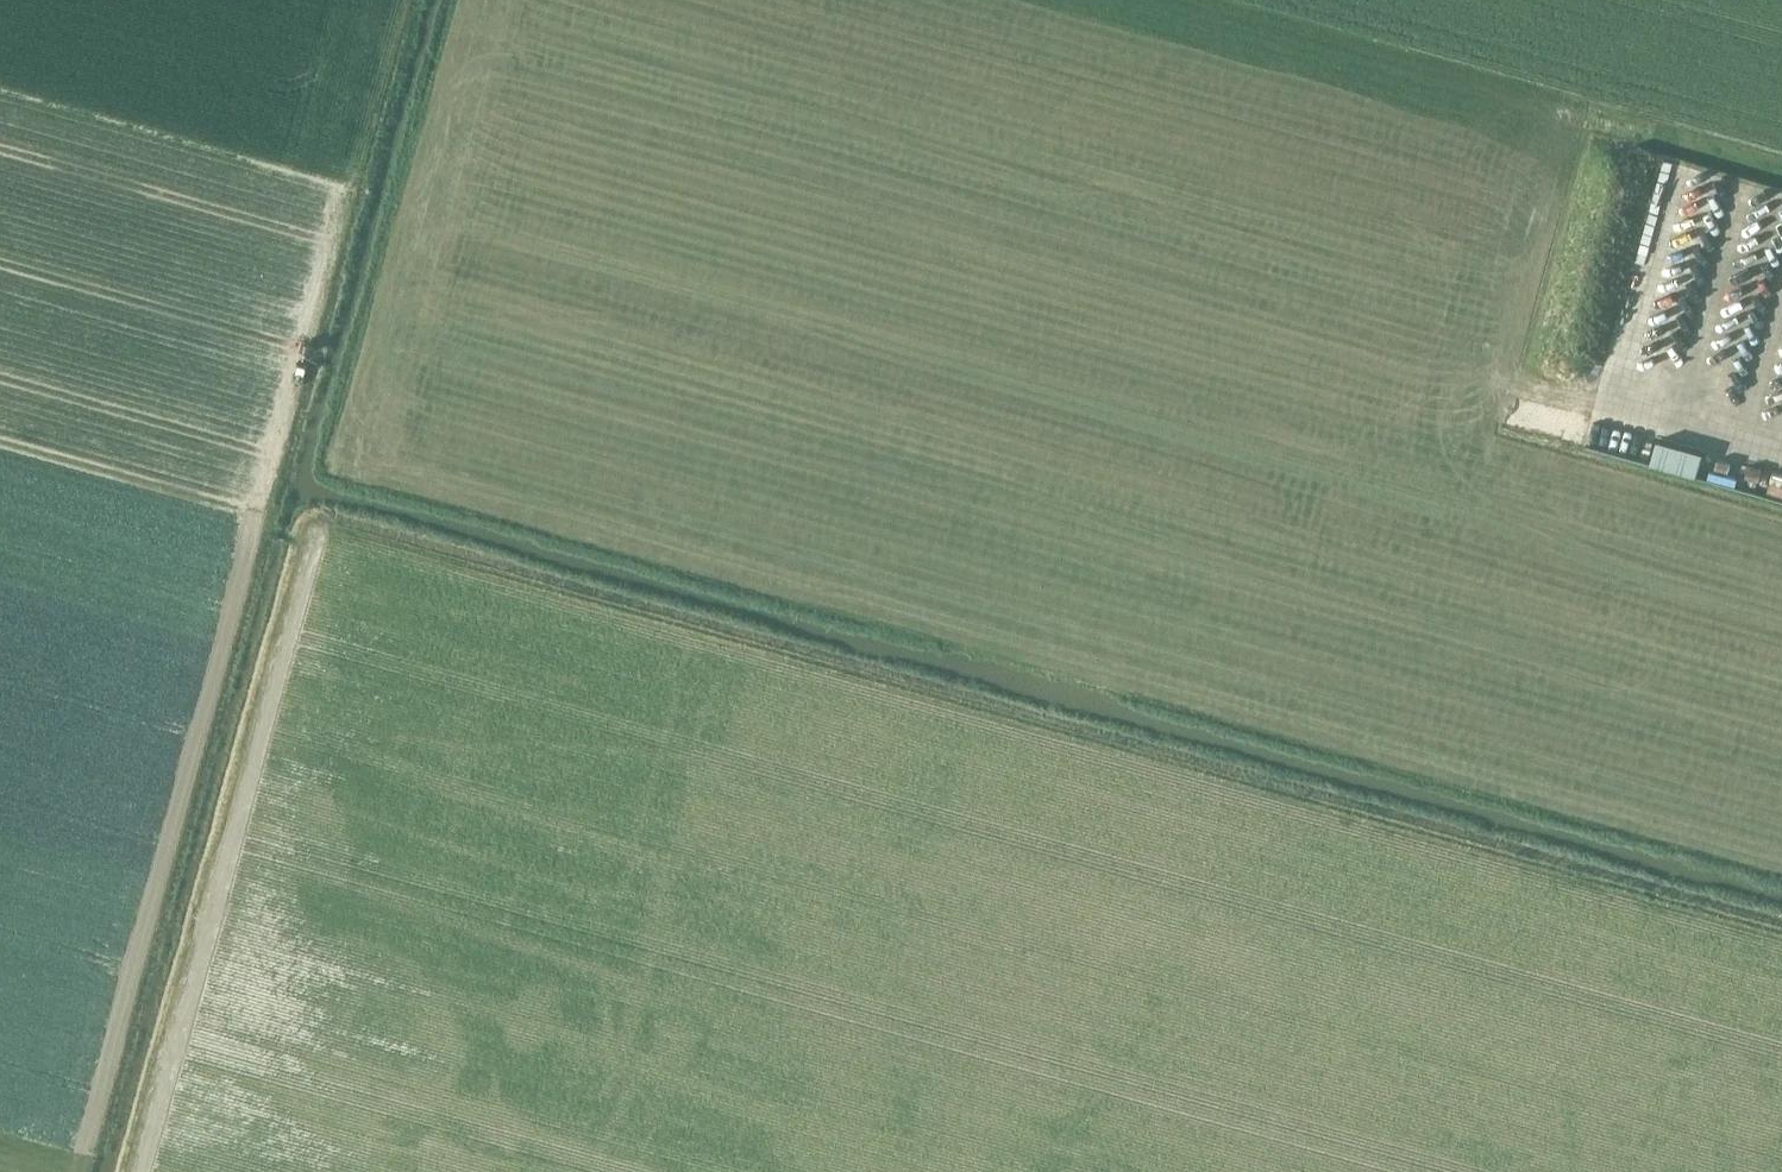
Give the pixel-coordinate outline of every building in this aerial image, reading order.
[(1669,437),(1663,459),(1709,472),(1715,450),(1669,437)]
